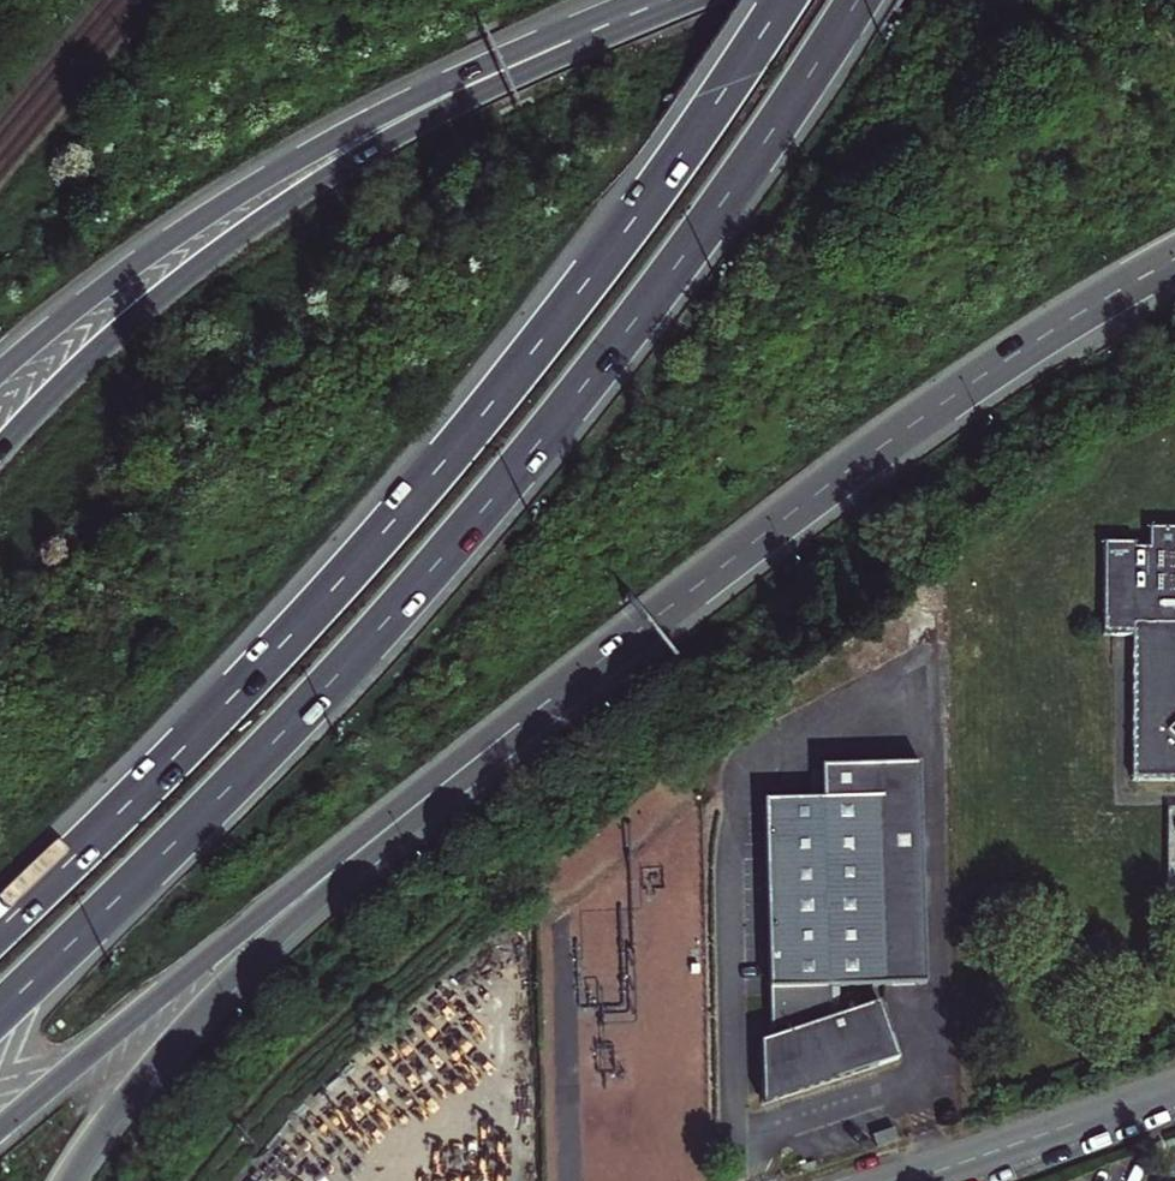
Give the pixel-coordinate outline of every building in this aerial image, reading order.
[(1144,527),(1144,544),(1132,544),(1132,541),(1098,541),(1098,635),(1126,635),(1125,780),(1174,780),(1174,527),(1144,527)] [(767,802),(773,1040),(763,1043),(763,1106),(901,1059),(881,1002),(841,1015),(840,987),(928,984),(921,764),(824,767),(825,800),(767,802)]
